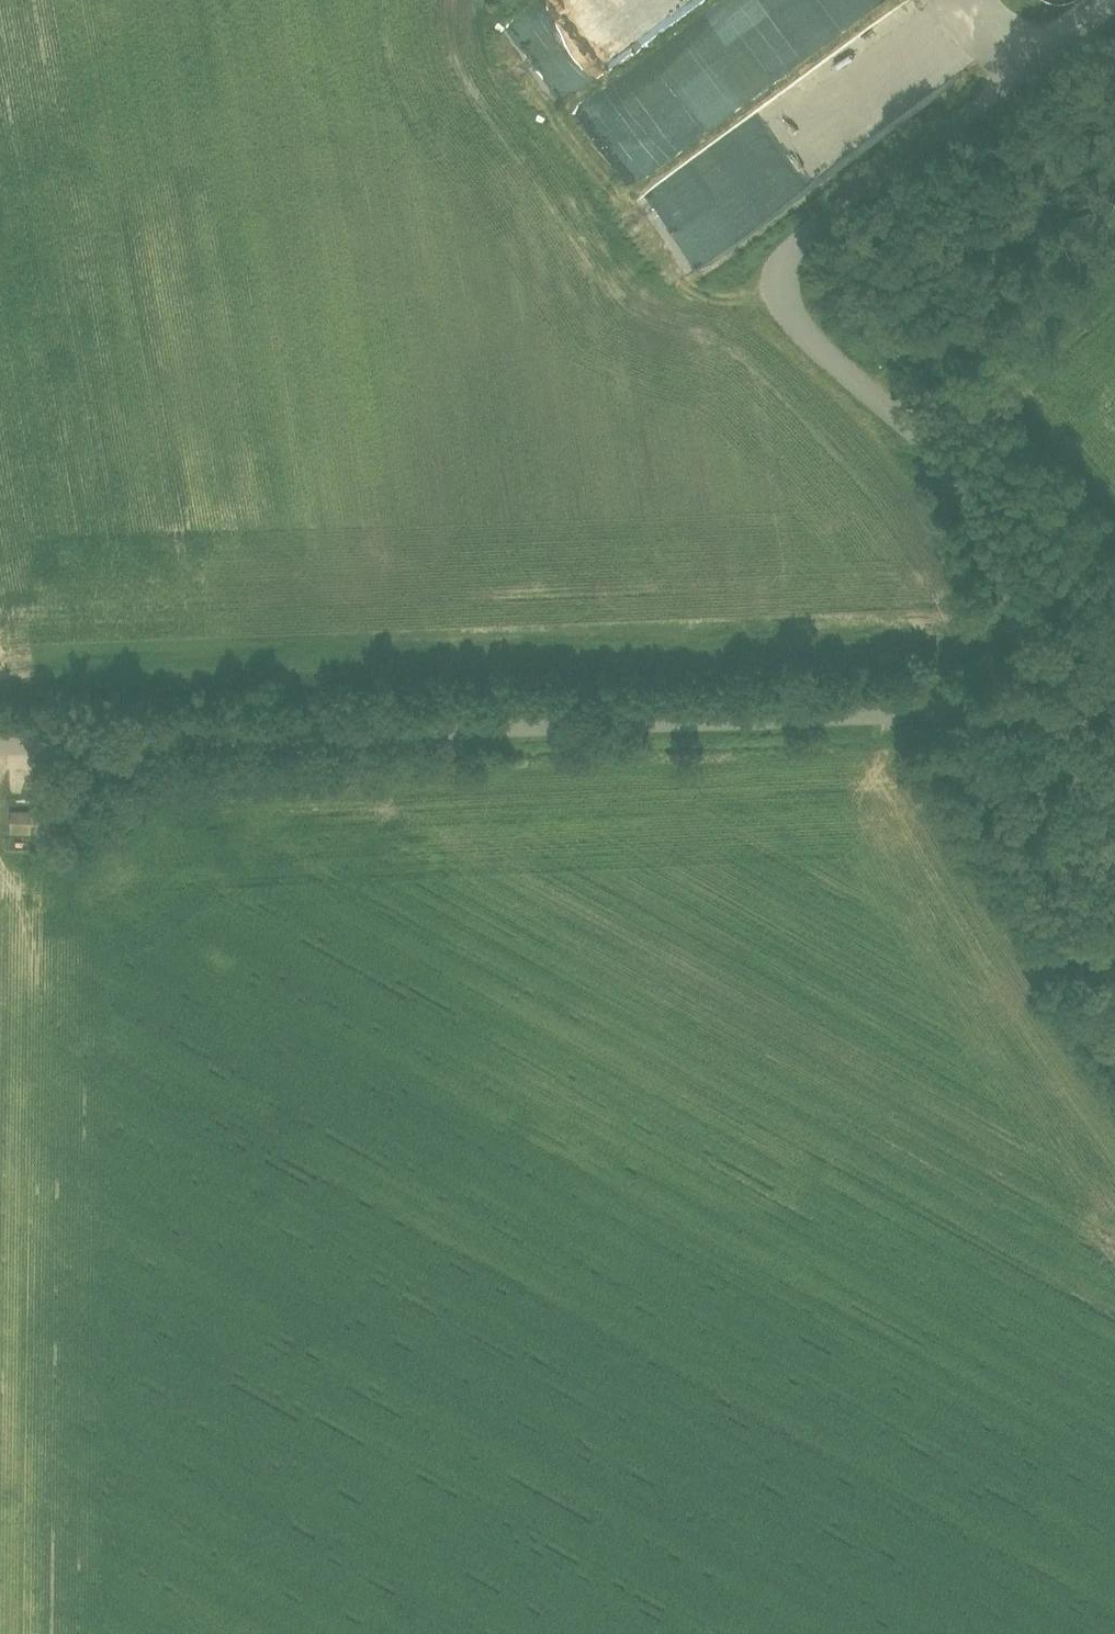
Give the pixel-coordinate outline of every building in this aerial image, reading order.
[(699,258),(727,257),(726,178),(660,180),(661,248),(699,247),(699,258)] [(13,834),(36,834),(36,821),(13,821),(13,834)]
